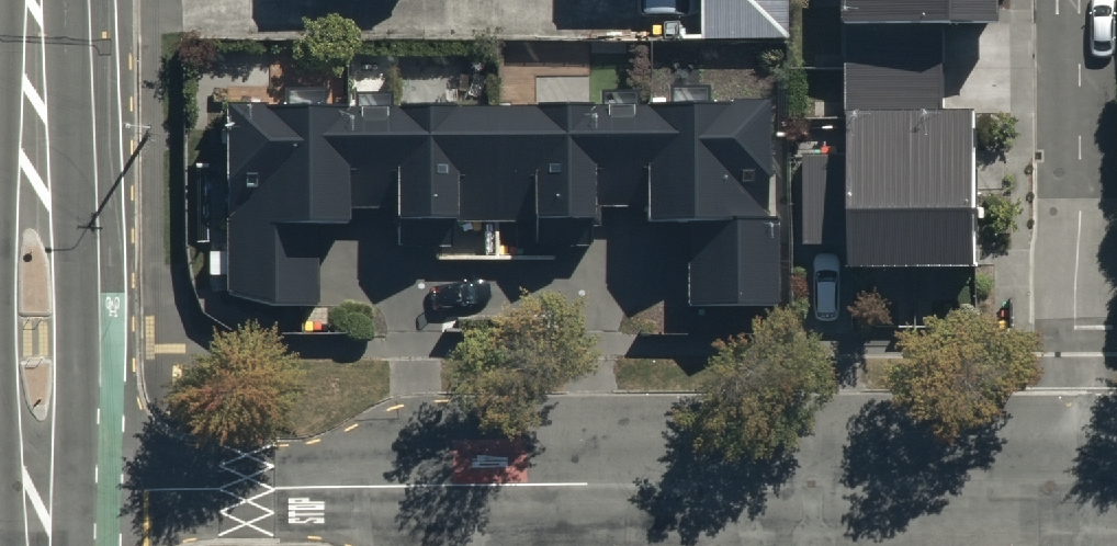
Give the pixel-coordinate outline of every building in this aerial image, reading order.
[(693,34),(785,34),(785,0),(693,0),(693,34)] [(795,241),(842,240),(842,268),(975,267),(973,105),(941,105),(941,22),(999,22),(999,0),(839,0),(840,146),(794,147),(795,241)] [(283,94),(223,94),(223,300),(316,300),(316,215),(600,215),(600,202),(645,202),(645,206),(699,206),(699,298),(775,298),(775,209),(763,209),(763,89),(705,89),(705,76),(668,76),(668,91),(640,92),(640,80),(602,80),(602,96),(385,96),(385,78),(283,78),(283,94)]
